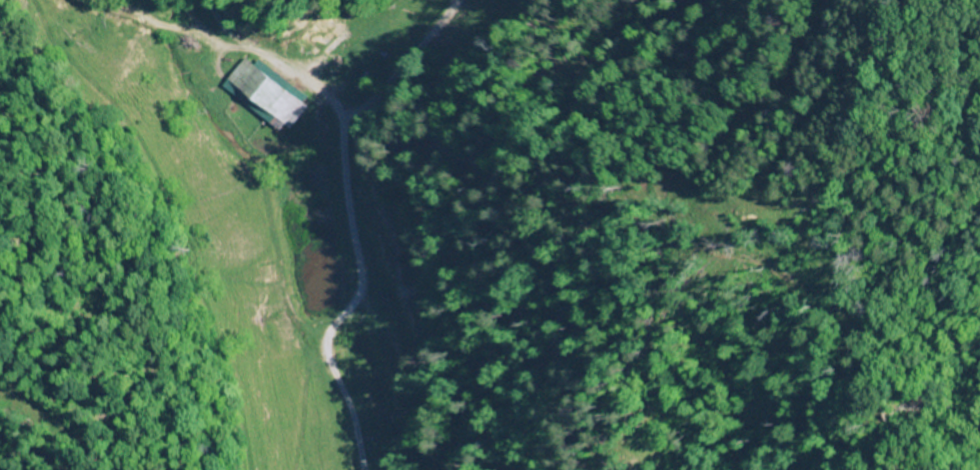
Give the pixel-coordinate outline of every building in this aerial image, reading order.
[(291,129),(310,104),(246,57),(228,82),(291,129)]
